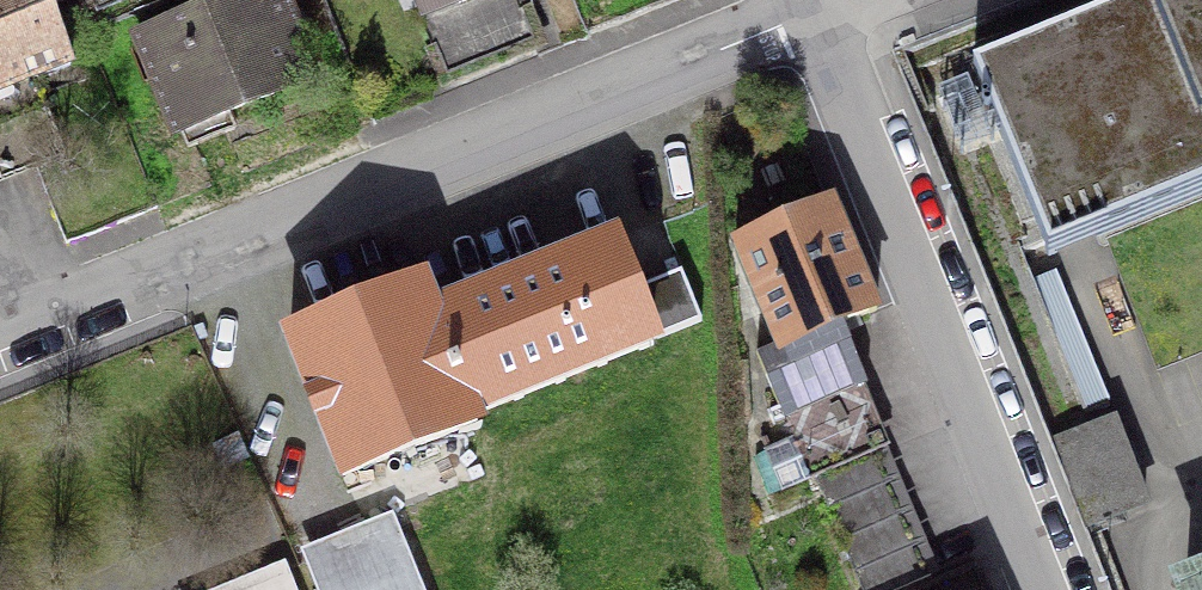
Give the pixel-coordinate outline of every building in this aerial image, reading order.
[(61,148),(33,79),(70,64),(45,0),(0,0),(0,173),(61,148)] [(96,12),(125,0),(91,0),(96,12)] [(278,16),(271,0),(234,0),(140,39),(186,147),(235,129),(228,112),(304,80),(287,38),(300,33),(291,11),(278,16)] [(433,44),(522,9),(518,0),(415,0),(433,44)] [(1201,190),(1201,0),(1130,0),(973,62),(1048,249),(1201,190)] [(840,324),(872,311),(830,208),(738,247),(778,346),(780,350),(840,324)] [(682,272),(632,292),(612,242),(433,313),(423,288),(289,341),(343,475),(477,422),(475,416),(653,345),(652,341),(702,321),(682,272)] [(768,452),(783,490),(814,476),(881,450),(848,372),(857,368),(840,324),(780,350),(778,346),(758,354),(797,440),(768,452)] [(1144,499),(1113,419),(1053,442),(1084,522),(1144,499)] [(814,476),(862,589),(896,589),(930,576),(881,450),(814,476)] [(308,559),(320,589),(419,589),(393,526),(308,559)] [(286,568),(233,589),(295,589),(286,568)] [(1186,586),(1187,589),(1201,589),(1201,580),(1186,586)]
